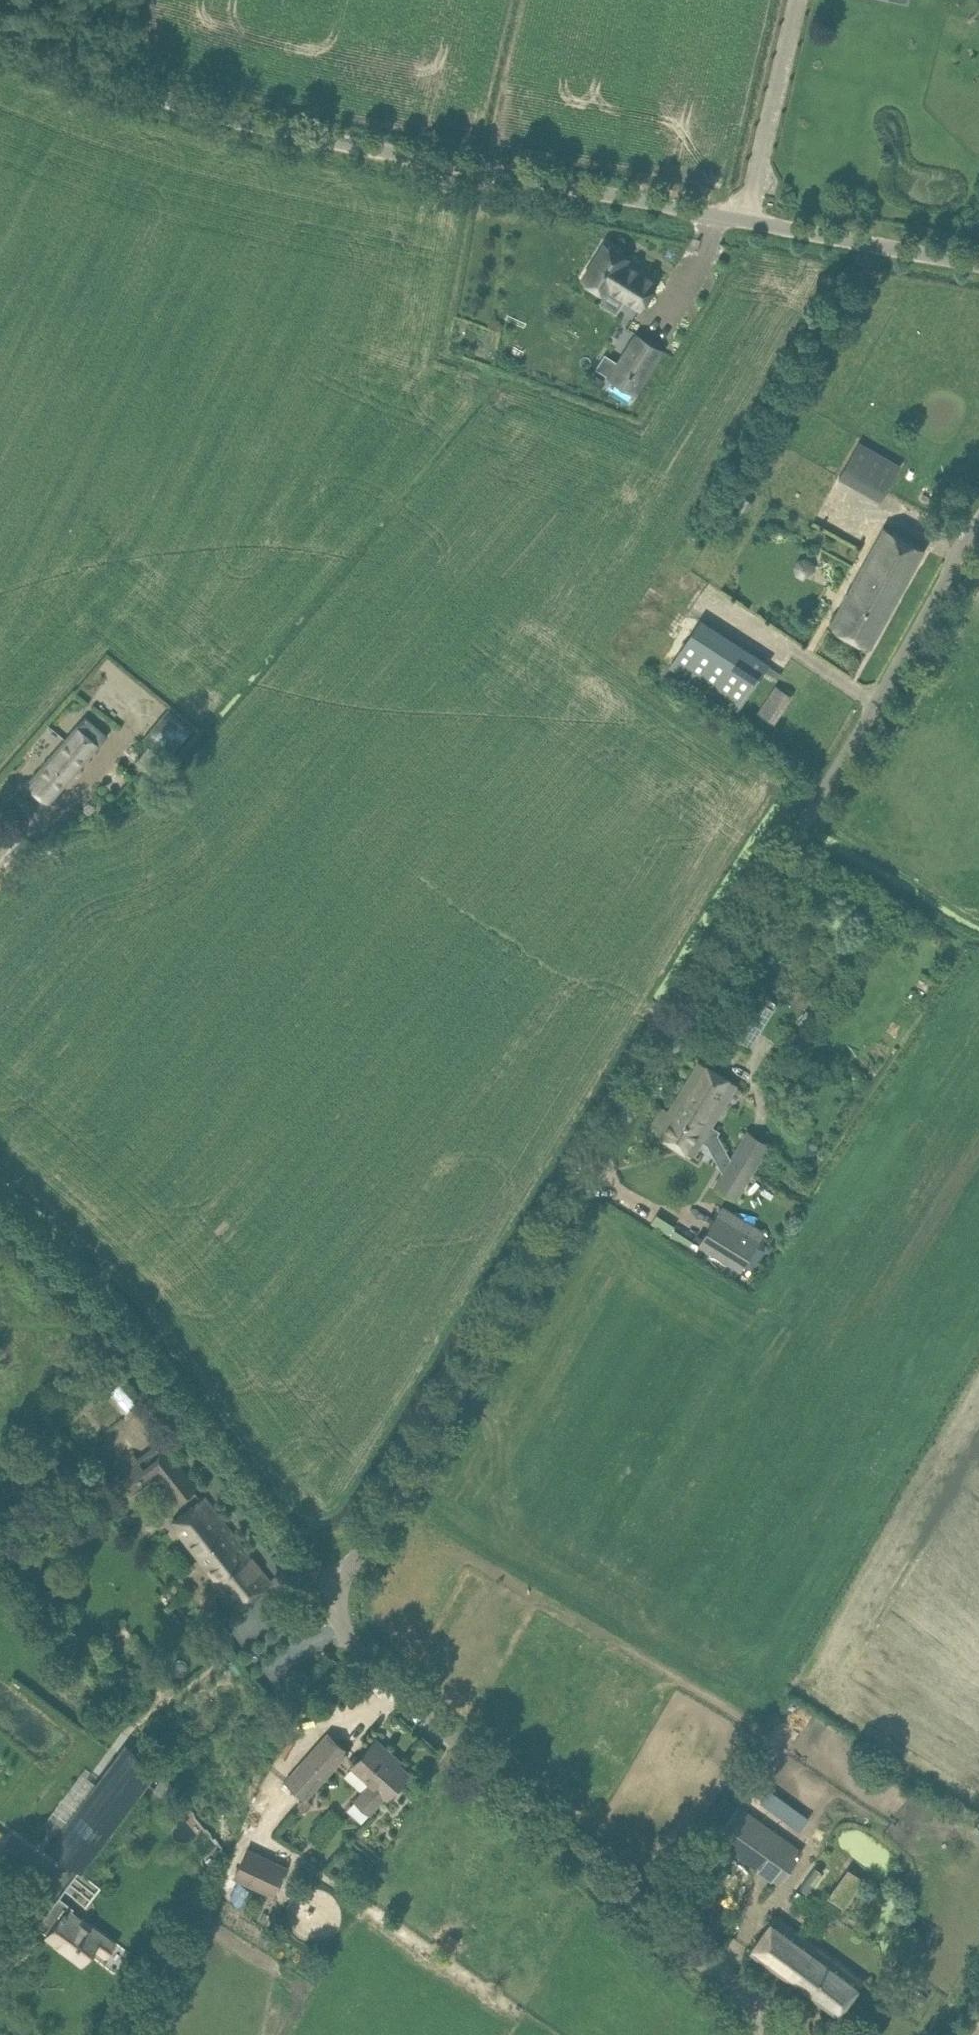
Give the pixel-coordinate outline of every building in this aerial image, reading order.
[(605,241),(582,278),(606,293),(609,288),(641,308),(659,279),(627,259),(629,256),(605,241)] [(663,348),(637,332),(609,377),(635,393),(663,348)] [(840,476),(881,500),(901,465),(860,441),(840,476)] [(885,526),(831,624),(871,646),(925,548),(885,526)] [(701,617),(668,668),(737,712),(770,662),(701,617)] [(777,685),(759,712),(773,722),(791,695),(777,685)] [(169,707),(143,737),(170,760),(196,730),(169,707)] [(100,745),(77,725),(27,783),(50,802),(100,745)] [(749,1047),(774,1008),(743,989),(719,1028),(749,1047)] [(650,1129),(692,1154),(736,1082),(699,1060),(668,1111),(663,1107),(650,1129)] [(747,1132),(730,1157),(753,1172),(770,1146),(747,1132)] [(713,1184),(736,1199),(753,1172),(730,1157),(713,1184)] [(716,1214),(699,1242),(742,1268),(759,1241),(716,1214)] [(107,1386),(125,1409),(137,1400),(119,1377),(107,1386)] [(159,1467),(183,1498),(197,1487),(160,1440),(172,1456),(159,1467)] [(116,1467),(128,1483),(137,1476),(139,1478),(143,1476),(141,1473),(147,1469),(134,1453),(116,1467)] [(204,1498),(173,1522),(239,1606),(270,1582),(204,1498)] [(349,1750),(328,1732),(284,1781),(304,1798),(298,1804),(305,1810),(313,1801),(308,1796),(349,1750)] [(394,1766),(384,1758),(388,1754),(374,1741),(352,1764),(370,1780),(354,1799),(369,1813),(375,1806),(385,1795),(387,1796),(408,1772),(397,1762),(394,1766)] [(740,1805),(716,1837),(779,1883),(803,1850),(740,1805)] [(272,1897),(288,1865),(247,1845),(231,1877),(272,1897)] [(815,1863),(810,1871),(830,1885),(836,1877),(815,1863)] [(862,1879),(849,1869),(844,1877),(857,1887),(862,1879)] [(99,1932),(69,1910),(73,1905),(60,1895),(42,1919),(53,1927),(48,1933),(84,1960),(94,1947),(106,1955),(116,1942),(100,1930),(99,1932)] [(863,1979),(775,1915),(750,1950),(838,2014),(863,1979)]
